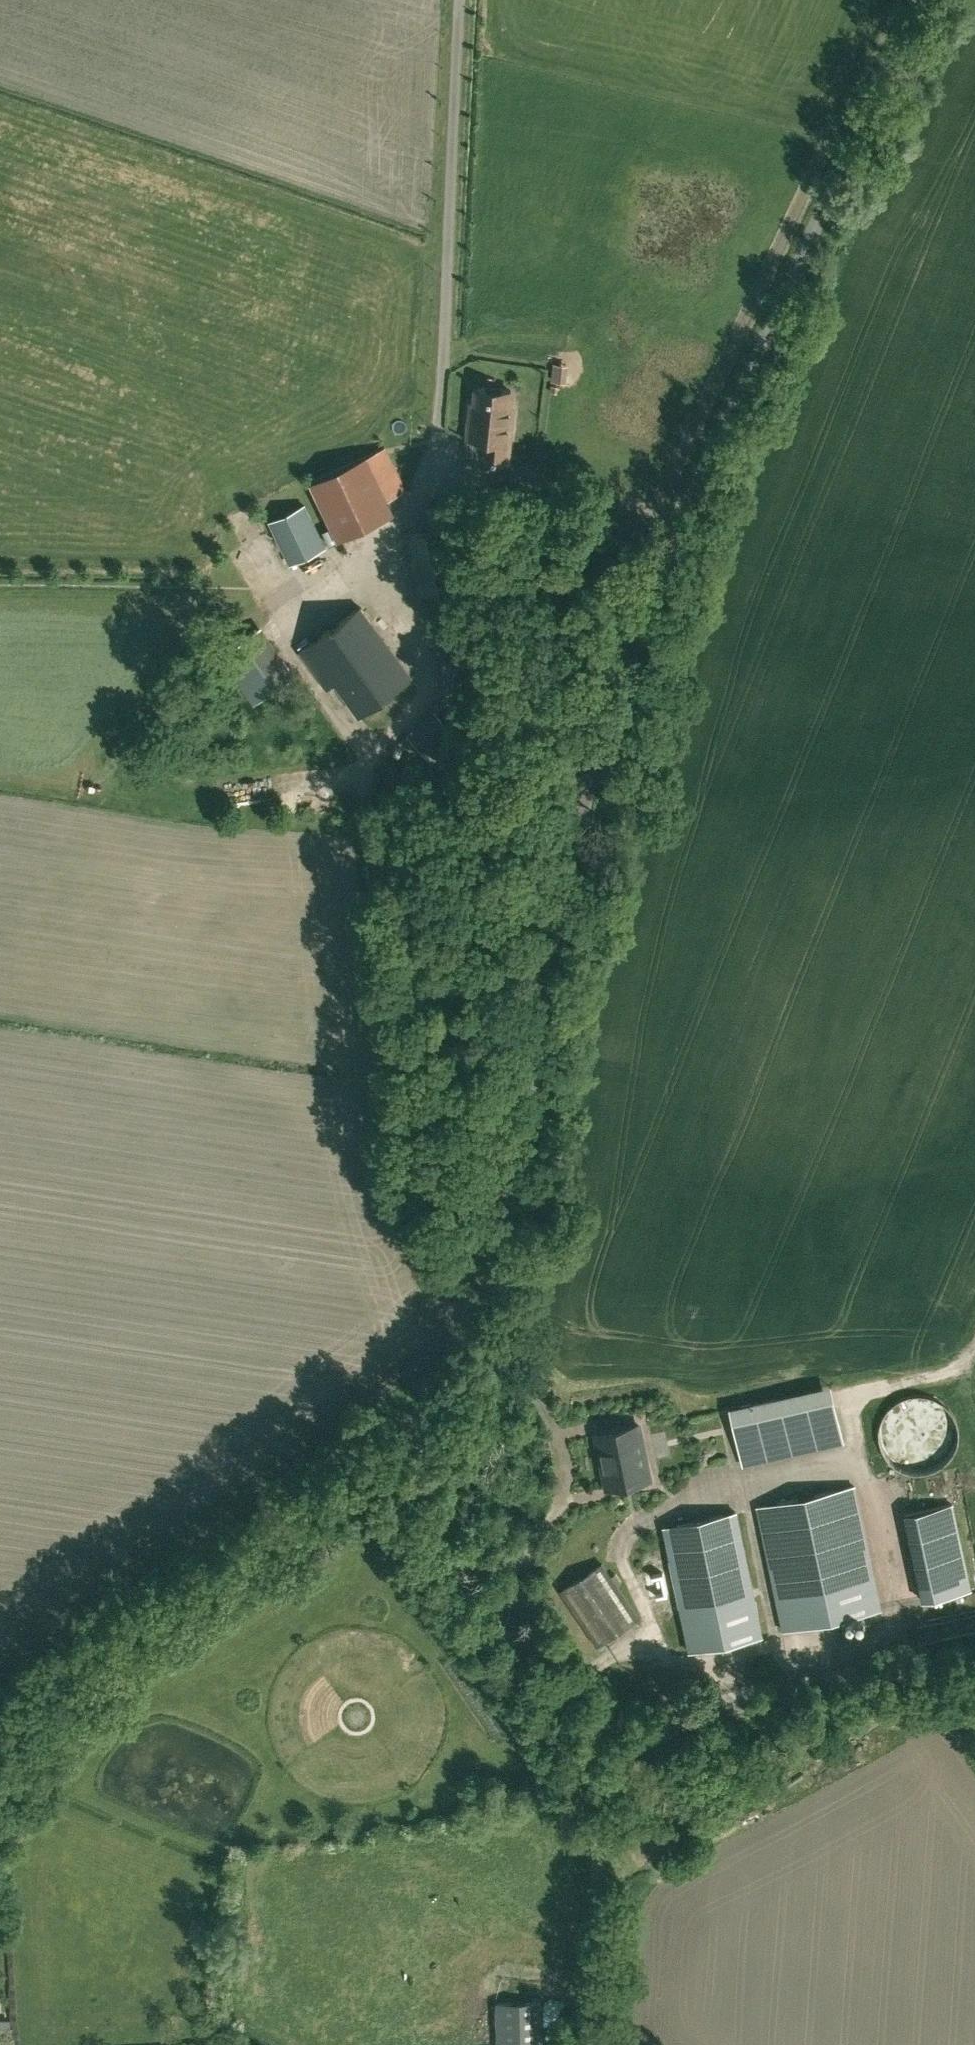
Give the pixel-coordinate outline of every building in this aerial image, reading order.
[(465,438),(468,439),(466,456),(510,461),(516,406),(513,406),(515,388),(473,385),(472,402),(469,401),(465,438)] [(310,482),(337,541),(395,512),(389,499),(407,490),(386,445),(310,482)] [(269,521),(273,529),(289,564),(325,547),(308,512),(304,504),(269,521)] [(358,715),(413,676),(362,604),(297,651),(325,690),(335,682),(358,715)] [(601,1459),(644,1450),(639,1424),(596,1433),(601,1459)] [(644,1450),(601,1459),(607,1486),(650,1477),(644,1450)] [(781,1631),(882,1610),(855,1484),(756,1506),(781,1631)] [(662,1526),(687,1652),(763,1636),(737,1510),(662,1526)] [(638,1617),(602,1563),(562,1590),(598,1644),(638,1617)] [(542,2000),(496,2001),(497,2044),(543,2044),(542,2000)]
